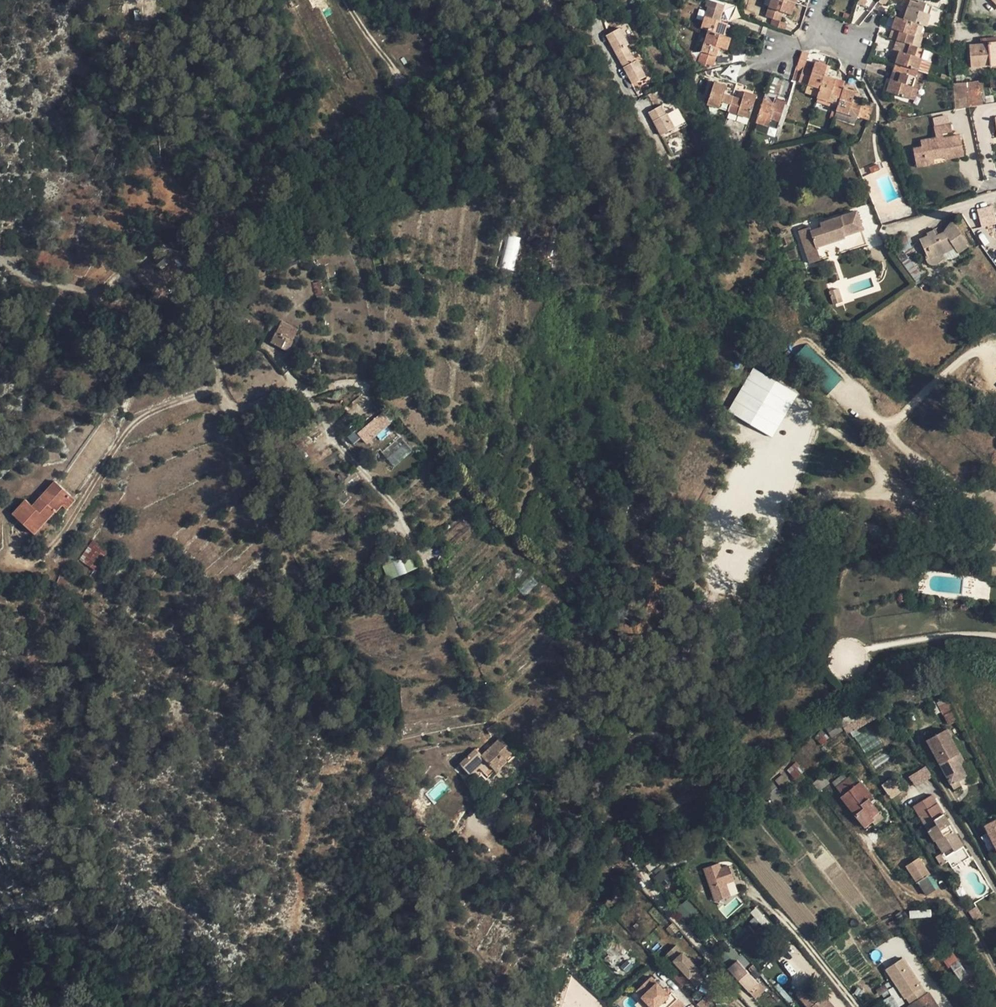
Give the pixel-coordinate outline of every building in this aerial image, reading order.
[(723,35),(727,23),(719,21),(716,20),(719,11),(722,12),(724,5),(709,0),(707,0),(705,6),(708,7),(701,28),(708,30),(723,35)] [(795,3),(792,2),(786,0),(771,0),(765,16),(773,19),(777,20),(779,11),(791,15),(795,3)] [(918,1),(917,0),(911,0),(909,7),(915,10),(918,1)] [(923,25),(926,26),(933,5),(918,1),(915,10),(909,7),(908,7),(904,19),(918,24),(923,25)] [(918,24),(904,19),(896,16),(892,28),(900,31),(897,40),(911,45),(915,34),(918,24)] [(785,31),(787,24),(777,20),(773,19),(771,26),(785,31)] [(923,25),(918,24),(915,34),(920,36),(923,25)] [(619,28),(606,35),(619,60),(631,53),(626,46),(629,45),(619,28)] [(889,38),(897,40),(900,31),(892,28),(889,38)] [(727,50),(731,38),(723,35),(708,30),(698,62),(700,65),(704,66),(705,63),(713,66),(719,47),(727,50)] [(922,37),(920,36),(915,34),(911,45),(919,47),(922,37)] [(911,45),(897,40),(894,50),(899,51),(895,63),(917,70),(925,49),(919,47),(911,45)] [(971,68),(995,66),(995,42),(987,43),(981,44),(969,45),(971,68)] [(899,51),(894,50),(890,61),(895,63),(899,51)] [(798,62),(805,64),(806,61),(809,53),(802,51),(798,62)] [(631,53),(619,60),(633,84),(646,76),(637,60),(635,61),(631,53)] [(812,70),(814,63),(806,61),(805,64),(804,68),(812,70)] [(805,64),(798,62),(796,69),(802,71),(803,67),(804,68),(805,64)] [(824,75),(827,65),(815,62),(814,63),(812,70),(804,68),(803,67),(802,71),(799,81),(808,84),(820,88),(824,75)] [(917,70),(895,63),(893,70),(901,73),(898,82),(890,79),(886,91),(908,98),(912,86),(917,70)] [(901,73),(893,70),(890,79),(898,82),(901,73)] [(836,79),(824,75),(820,88),(817,96),(817,97),(818,98),(829,101),(828,105),(827,107),(833,109),(830,118),(833,119),(833,118),(836,110),(843,89),(834,86),(836,79)] [(845,82),(836,79),(834,86),(843,89),(843,88),(845,82)] [(714,82),(707,104),(728,111),(737,83),(727,80),(726,85),(714,82)] [(967,83),(968,107),(983,105),(978,81),(967,83)] [(749,118),(756,95),(745,92),(747,86),(737,83),(728,111),(749,118)] [(953,84),(955,109),(968,107),(967,83),(953,84)] [(820,88),(808,84),(805,92),(817,96),(820,88)] [(912,86),(908,98),(913,100),(917,88),(912,86)] [(855,91),(843,88),(843,89),(836,110),(857,117),(862,118),(868,121),(872,109),(861,105),(862,102),(853,99),(855,91)] [(775,103),(784,106),(788,96),(779,93),(775,103)] [(763,99),(756,122),(768,126),(777,129),(782,114),(773,111),(775,103),(763,99)] [(773,111),(782,114),(784,106),(775,103),(773,111)] [(661,105),(648,112),(661,135),(675,128),(667,114),(666,114),(661,105)] [(836,110),(833,118),(854,125),(857,117),(836,110)] [(934,127),(935,135),(942,134),(952,132),(951,124),(934,127)] [(777,129),(768,126),(765,133),(774,136),(777,129)] [(944,142),(943,138),(942,134),(935,135),(936,138),(937,143),(944,142)] [(945,159),(964,156),(959,135),(943,138),(944,142),(937,143),(936,138),(920,141),(922,147),(913,149),(915,158),(924,156),(925,161),(933,159),(944,157),(945,159)] [(293,153),(297,150),(290,142),(287,145),(293,153)] [(924,156),(915,158),(917,167),(925,165),(925,161),(924,156)] [(878,164),(869,168),(871,174),(880,170),(878,164)] [(993,210),(977,215),(980,224),(995,219),(993,210)] [(798,231),(809,264),(821,260),(816,248),(834,242),(838,254),(849,250),(844,236),(863,230),(856,211),(820,224),(821,228),(811,231),(810,227),(798,231)] [(927,235),(919,239),(926,255),(925,258),(926,259),(927,262),(929,264),(931,265),(933,265),(936,265),(938,264),(941,261),(938,255),(954,248),(958,253),(969,246),(952,222),(950,223),(944,232),(936,235),(933,230),(926,234),(927,235)] [(844,236),(849,250),(868,244),(863,230),(844,236)] [(909,249),(912,248),(906,233),(892,239),(898,253),(909,249)] [(514,270),(520,237),(507,235),(501,268),(514,270)] [(938,255),(941,261),(958,253),(954,248),(938,255)] [(909,249),(898,253),(903,262),(914,255),(909,249)] [(153,292),(158,297),(170,284),(165,279),(153,292)] [(313,283),(316,296),(323,294),(320,282),(313,283)] [(841,301),(836,288),(829,291),(833,304),(841,301)] [(282,321),(276,332),(293,341),(298,329),(282,321)] [(293,341),(276,332),(271,342),(287,351),(293,341)] [(830,392),(843,378),(805,345),(793,359),(830,392)] [(740,391),(739,391),(728,411),(772,437),(797,394),(753,368),(740,391)] [(384,419),(379,413),(358,431),(356,433),(359,436),(366,444),(376,435),(372,430),(378,425),(377,425),(384,419)] [(359,436),(356,433),(358,431),(355,427),(341,440),(347,447),(359,436)] [(382,453),(395,467),(412,451),(400,438),(382,453)] [(12,514),(35,534),(55,512),(56,513),(62,505),(71,496),(55,481),(32,506),(25,499),(12,514)] [(76,500),(71,496),(62,505),(67,509),(76,500)] [(104,548),(93,540),(79,559),(90,567),(104,548)] [(104,548),(90,567),(96,571),(109,552),(104,548)] [(408,555),(383,568),(389,581),(414,568),(408,555)] [(961,565),(960,574),(972,575),(972,565),(961,565)] [(982,566),(972,565),(972,575),(972,577),(981,578),(982,566)] [(519,589),(524,595),(538,581),(532,575),(519,589)] [(895,710),(883,689),(877,693),(889,713),(895,710)] [(871,696),(837,716),(844,728),(878,708),(871,696)] [(949,712),(954,710),(948,697),(943,700),(949,712)] [(878,708),(844,728),(846,733),(854,729),(855,731),(882,715),(878,708)] [(948,725),(959,720),(954,710),(949,712),(943,715),(948,725)] [(497,722),(486,729),(490,735),(501,728),(497,722)] [(831,737),(842,730),(837,723),(827,730),(831,737)] [(947,729),(927,740),(950,784),(958,779),(966,775),(961,765),(965,763),(947,729)] [(482,755),(476,749),(459,764),(470,775),(478,767),(486,761),(491,766),(495,771),(507,760),(505,759),(513,751),(501,738),(482,755)] [(517,754),(513,751),(505,759),(507,760),(509,762),(517,754)] [(486,761),(478,767),(484,773),(491,766),(486,761)] [(794,779),(802,774),(795,763),(787,768),(794,779)] [(491,766),(484,773),(488,778),(495,771),(491,766)] [(925,766),(908,777),(915,788),(932,777),(925,766)] [(840,797),(864,827),(872,821),(873,820),(871,818),(879,812),(868,799),(872,796),(861,781),(859,783),(852,774),(836,787),(843,795),(840,797)] [(823,775),(812,783),(819,792),(830,783),(823,775)] [(887,793),(891,799),(900,793),(895,786),(890,779),(881,785),(887,793)] [(958,779),(950,784),(953,789),(961,785),(958,779)] [(895,786),(900,793),(905,790),(900,782),(895,786)] [(887,802),(891,799),(887,793),(883,796),(887,802)] [(925,804),(934,798),(932,795),(923,800),(925,804)] [(935,819),(943,814),(934,798),(925,804),(923,800),(914,806),(919,815),(928,809),(935,819)] [(954,852),(963,846),(943,814),(935,819),(928,809),(919,815),(934,841),(935,840),(943,853),(952,848),(954,852)] [(883,818),(879,812),(871,818),(873,820),(872,821),(875,825),(883,818)] [(982,826),(995,852),(995,819),(982,826)] [(952,848),(943,853),(945,857),(954,852),(952,848)] [(935,857),(941,866),(946,863),(940,854),(935,857)] [(927,876),(930,874),(918,857),(906,866),(926,896),(935,889),(927,876)] [(720,869),(719,865),(703,870),(714,902),(731,897),(727,883),(733,881),(729,866),(720,869)] [(675,879),(666,868),(654,878),(663,889),(675,879)] [(927,876),(935,889),(938,888),(930,874),(927,876)] [(961,901),(967,897),(960,887),(954,890),(961,901)] [(686,900),(676,909),(687,920),(697,910),(686,900)] [(968,911),(974,920),(982,915),(976,906),(968,911)] [(666,953),(690,978),(699,970),(675,945),(666,953)] [(588,946),(585,954),(591,956),(594,948),(588,946)] [(960,981),(968,975),(955,956),(947,962),(960,981)] [(728,968),(749,991),(758,983),(737,960),(728,968)] [(926,996),(903,960),(886,972),(908,1006),(906,1006),(937,1006),(929,994),(926,996)] [(690,978),(695,984),(704,976),(699,970),(690,978)] [(652,978),(637,992),(643,998),(640,1002),(644,1006),(685,1006),(668,989),(665,992),(652,978)] [(824,996),(819,1000),(806,985),(796,993),(808,1006),(834,1006),(824,996)]
